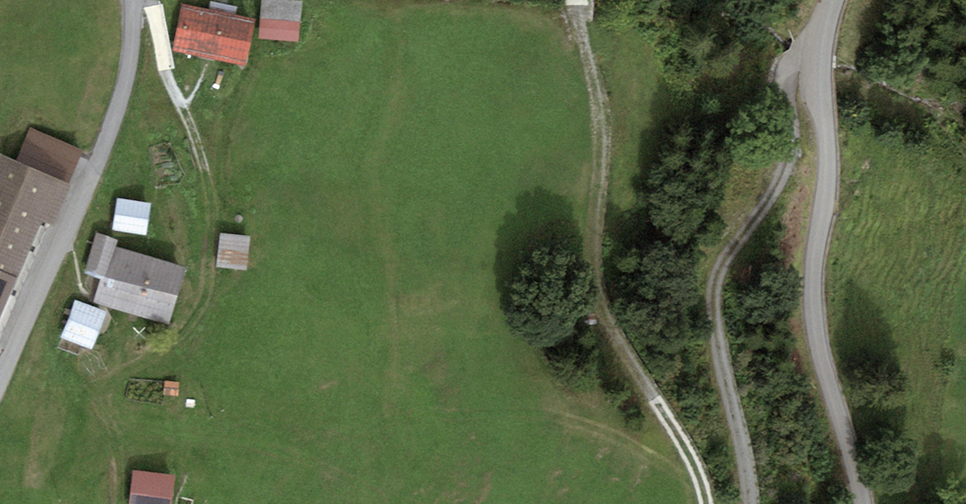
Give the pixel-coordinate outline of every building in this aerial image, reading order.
[(288,9),(254,7),(251,40),(286,42),(288,9)] [(239,32),(179,15),(168,52),(228,68),(239,32)] [(5,169),(0,181),(0,313),(40,219),(50,224),(63,193),(5,169)] [(143,210),(111,206),(107,235),(139,239),(143,210)] [(241,241),(216,241),(215,273),(240,274),(241,241)] [(183,275),(96,242),(85,272),(109,281),(102,298),(165,322),(183,275)] [(99,319),(71,308),(56,346),(84,357),(99,319)] [(130,475),(125,503),(162,503),(166,480),(130,475)]
